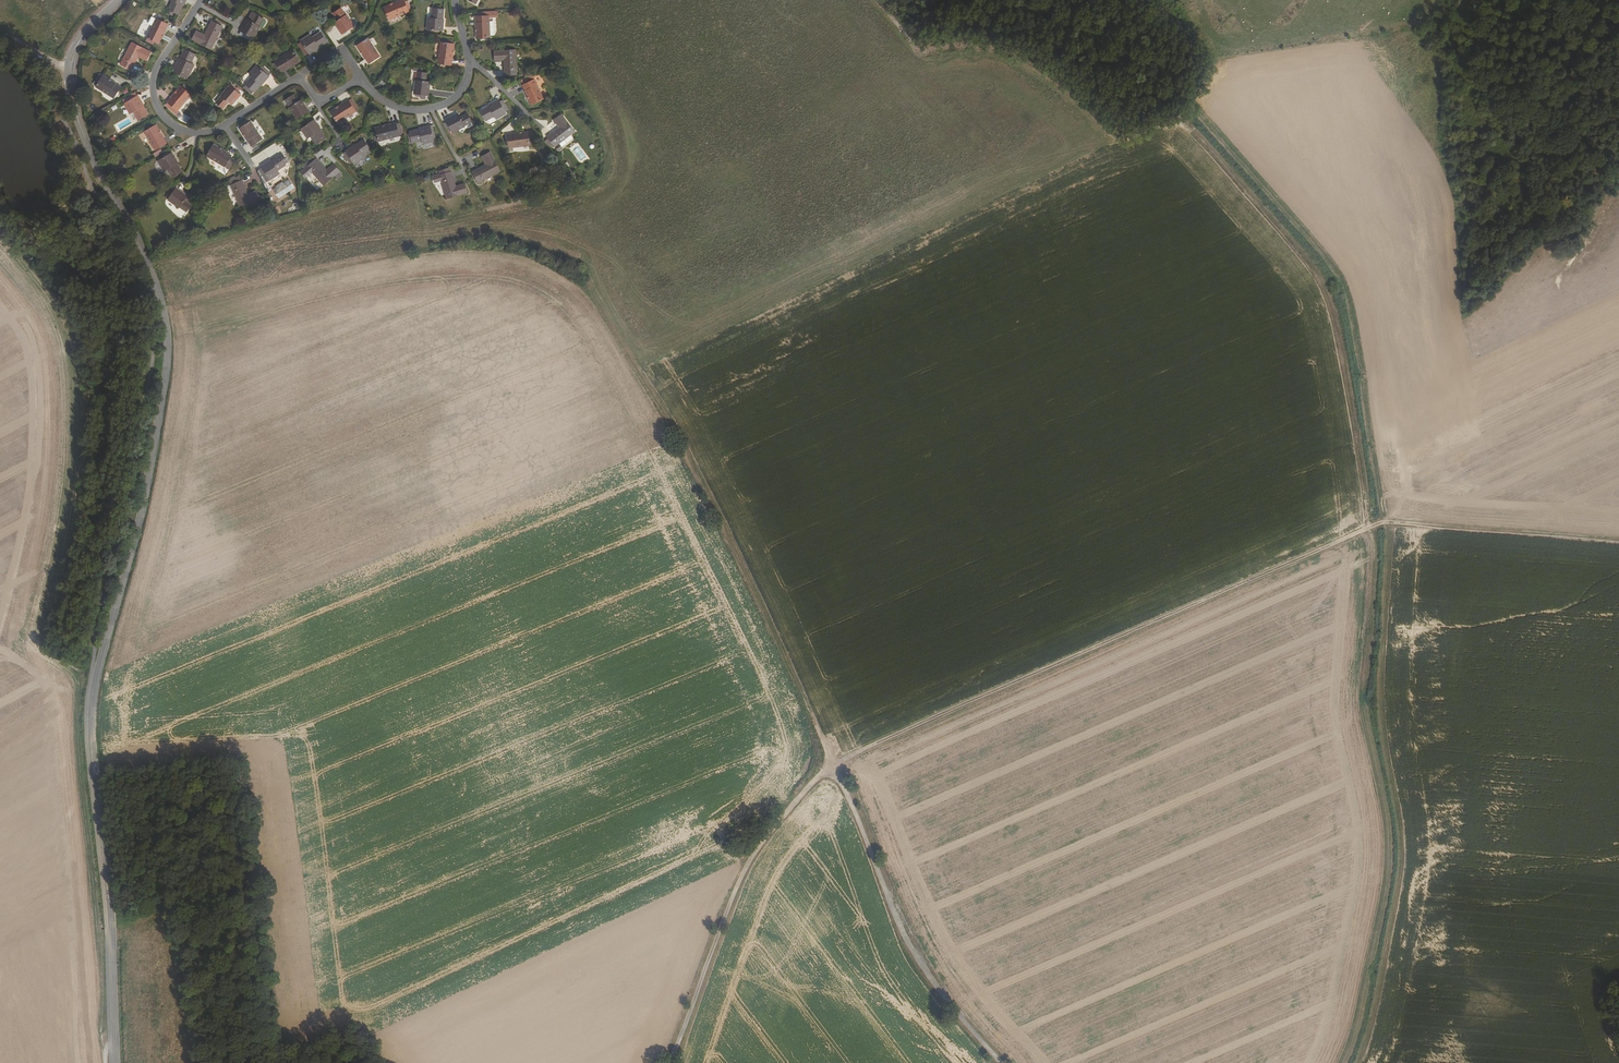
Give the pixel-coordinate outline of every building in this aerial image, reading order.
[(183,3),(185,4),(186,0),(170,0),(172,1),(169,10),(173,12),(179,15),(183,6),(182,5),(183,3)] [(404,0),(403,0),(384,8),(389,19),(409,11),(404,0)] [(345,17),(340,9),(333,14),(338,21),(335,23),(342,35),(348,31),(348,30),(353,26),(346,16),(345,17)] [(443,20),(445,10),(433,9),(431,18),(428,18),(427,29),(443,31),(444,20),(443,20)] [(478,16),(477,16),(476,16),(477,38),(490,37),(489,16),(497,15),(496,10),(478,12),(478,16)] [(249,21),(245,27),(244,27),(241,32),(243,33),(247,35),(252,37),(253,38),(260,27),(258,27),(262,19),(255,15),(251,22),(249,21)] [(168,24),(157,19),(148,37),(159,43),(168,24)] [(211,21),(205,35),(203,38),(200,37),(202,33),(197,31),(193,39),(211,48),(222,26),(211,21)] [(308,52),(308,53),(309,54),(317,49),(316,48),(318,47),(327,42),(320,32),(312,38),(310,39),(308,36),(300,41),(301,42),(302,44),(308,52)] [(369,63),(379,56),(367,39),(357,46),(369,63)] [(439,63),(451,65),(454,44),(441,42),(439,63)] [(151,52),(132,43),(121,64),(131,70),(139,56),(140,53),(143,55),(142,58),(147,61),(151,52)] [(308,52),(302,44),(299,46),(305,53),(308,52)] [(182,59),(181,61),(178,60),(175,68),(176,69),(178,70),(176,73),(185,77),(187,74),(189,75),(194,65),(191,63),(195,54),(185,50),(181,59),(182,59)] [(299,61),(293,51),(275,62),(282,72),(299,61)] [(516,51),(495,52),(495,61),(504,61),(505,76),(517,75),(516,51)] [(254,92),(260,84),(261,85),(269,76),(267,75),(260,69),(256,66),(249,74),(252,77),(245,84),(246,85),(247,86),(253,91),(254,92)] [(427,82),(428,74),(419,72),(418,81),(416,81),(415,93),(422,94),(421,95),(429,96),(430,83),(427,82)] [(242,81),(245,84),(250,77),(248,74),(242,81)] [(532,105),(543,99),(532,75),(522,79),(525,84),(523,85),(532,105)] [(96,87),(114,98),(120,87),(103,76),(102,77),(102,78),(98,84),(97,86),(96,87)] [(191,95),(181,86),(167,102),(168,103),(169,104),(177,111),(191,95)] [(235,91),(233,89),(229,86),(221,96),(222,96),(216,103),(223,108),(228,102),(232,105),(241,95),(238,92),(235,90),(235,91)] [(308,111),(301,100),(298,102),(293,95),(286,100),(291,107),(289,108),(296,118),(302,114),(303,115),(308,111)] [(125,104),(124,104),(130,114),(133,112),(138,120),(148,114),(143,106),(144,105),(138,96),(134,98),(132,99),(127,103),(125,104)] [(480,111),(486,121),(495,117),(496,120),(506,114),(505,111),(504,109),(506,108),(503,102),(500,104),(499,101),(498,100),(488,105),(489,106),(480,111)] [(331,113),(338,123),(355,112),(348,101),(331,113)] [(177,111),(169,104),(167,107),(174,113),(177,111)] [(446,120),(449,126),(450,126),(453,132),(464,126),(463,124),(471,120),(467,113),(459,117),(458,113),(446,120)] [(560,128),(548,137),(555,147),(574,132),(561,115),(554,121),(560,128)] [(325,138),(320,130),(321,130),(314,120),(301,129),(307,139),(310,137),(312,139),(316,145),(325,138)] [(262,139),(250,121),(249,122),(247,123),(243,126),(241,128),(240,128),(252,146),(262,139)] [(399,135),(396,123),(376,129),(379,141),(399,135)] [(419,128),(419,129),(410,131),(413,143),(422,140),(423,144),(434,141),(432,133),(431,131),(433,130),(433,127),(431,128),(430,125),(419,128)] [(167,144),(156,126),(145,132),(156,150),(167,144)] [(528,133),(508,135),(509,147),(529,145),(528,133)] [(355,145),(346,151),(346,152),(349,156),(346,158),(350,165),(353,163),(354,164),(364,158),(362,155),(370,150),(364,140),(355,145)] [(207,156),(225,166),(230,158),(232,155),(214,145),(207,156)] [(500,170),(490,152),(481,156),(486,164),(473,171),(478,182),(500,170)] [(159,161),(164,171),(167,169),(172,177),(182,171),(177,163),(178,162),(172,153),(159,161)] [(279,155),(271,161),(270,160),(261,166),(262,167),(263,169),(260,171),(265,178),(268,177),(270,180),(279,173),(277,170),(285,165),(279,155)] [(225,166),(229,168),(235,160),(230,158),(225,166)] [(327,170),(317,159),(314,161),(312,159),(306,164),(308,167),(302,172),(307,178),(313,173),(324,185),(340,171),(334,164),(327,170)] [(467,192),(464,184),(456,186),(451,172),(440,175),(447,199),(467,192)] [(287,178),(271,190),(278,200),(294,188),(287,178)] [(256,191),(248,194),(242,180),(231,185),(241,208),(252,203),(255,201),(260,199),(256,191)] [(173,194),(169,199),(169,200),(179,207),(180,206),(187,211),(192,204),(185,199),(187,196),(176,188),(174,190),(172,194),(173,194)]
